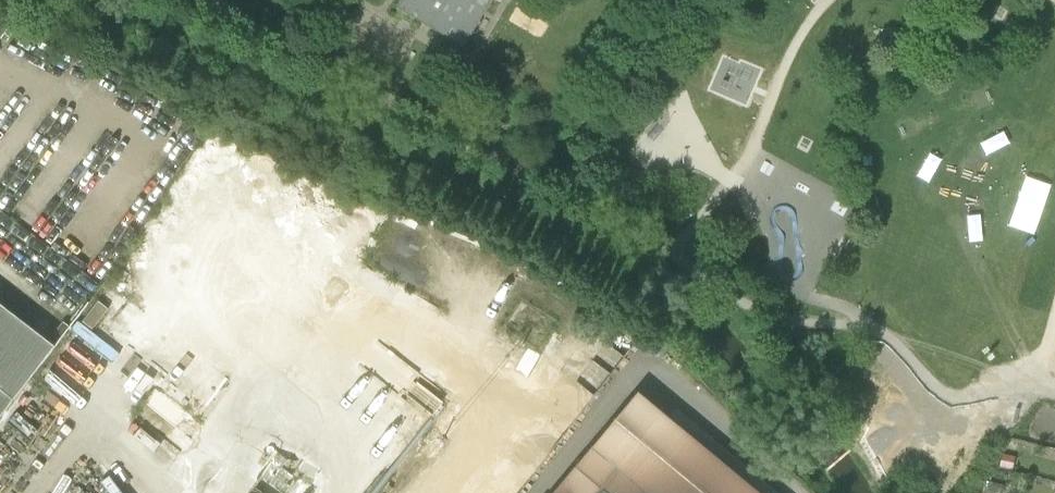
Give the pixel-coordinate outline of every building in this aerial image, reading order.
[(396,11),(462,50),(491,0),(402,0),(396,11)] [(227,177),(234,182),(249,158),(242,154),(227,177)] [(174,252),(192,224),(165,207),(147,235),(174,252)] [(161,268),(135,252),(119,277),(150,297),(163,277),(158,273),(161,268)] [(56,355),(0,312),(0,426),(56,355)] [(163,381),(172,389),(212,345),(203,337),(163,381)] [(555,492),(641,492),(643,490),(646,492),(757,492),(668,419),(637,393),(555,492)] [(757,492),(776,492),(676,410),(668,419),(757,492)]
